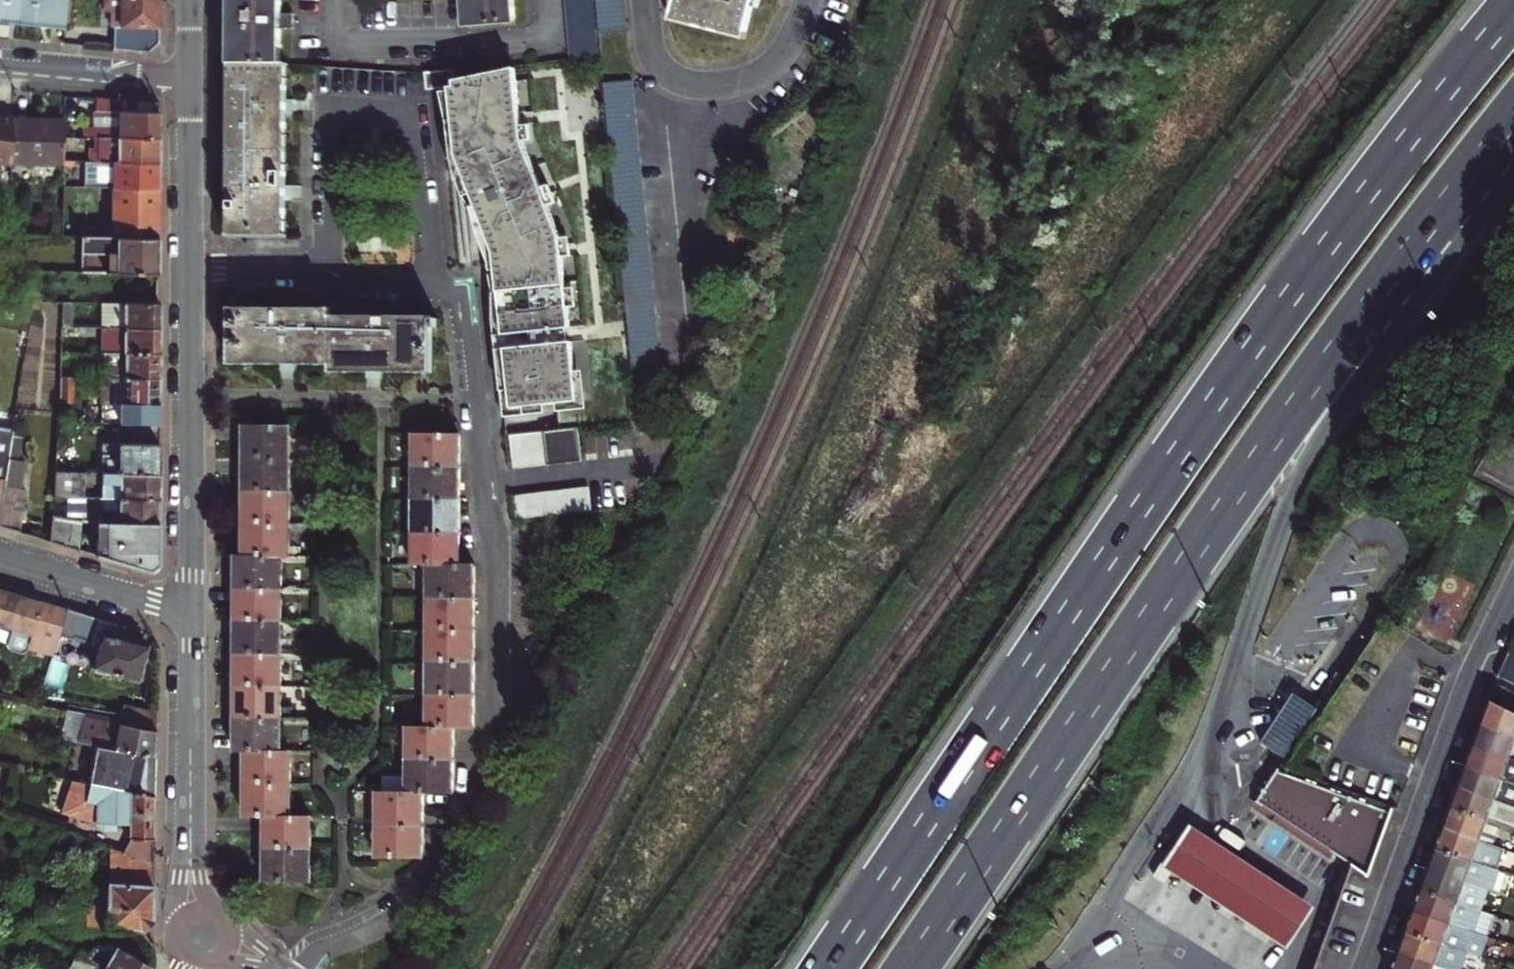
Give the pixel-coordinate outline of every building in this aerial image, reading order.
[(5,21),(18,22),(21,0),(0,0),(0,20),(5,21)] [(18,22),(40,24),(40,27),(52,28),(63,30),(65,0),(21,0),(18,22)] [(106,11),(112,11),(112,28),(113,28),(113,50),(148,53),(159,43),(159,23),(159,0),(106,0),(106,11)] [(282,0),(231,0),(230,63),(281,64),(282,0)] [(474,39),(524,33),(520,0),(470,0),(474,39)] [(573,61),(601,58),(598,28),(595,0),(567,0),(573,61)] [(598,28),(626,25),(623,0),(595,0),(598,28)] [(662,16),(730,39),(743,0),(667,0),(662,16)] [(232,66),(232,235),(230,235),(230,239),(287,239),(287,236),(286,235),(286,195),(286,109),(286,67),(288,67),(288,64),(281,64),(230,63),(230,66),(232,66)] [(429,69),(431,85),(454,83),(453,78),(452,66),(429,69)] [(516,67),(453,74),(454,83),(456,101),(458,114),(459,126),(460,139),(462,152),(498,250),(500,275),(506,331),(567,324),(571,324),(562,233),(524,136),(516,67)] [(607,83),(625,264),(637,384),(664,381),(634,80),(607,83)] [(91,139),(96,139),(158,139),(158,124),(158,104),(94,98),(93,111),(101,111),(102,129),(93,129),(91,129),(91,139)] [(101,111),(93,111),(93,129),(102,129),(101,111)] [(12,165),(12,162),(13,120),(13,116),(0,115),(0,163),(12,165)] [(13,120),(12,162),(64,162),(64,139),(64,121),(37,121),(13,120)] [(96,139),(96,164),(158,163),(158,151),(158,139),(96,139)] [(85,189),(113,189),(158,189),(158,178),(158,163),(96,164),(85,164),(85,189)] [(113,214),(158,214),(158,203),(158,189),(113,189),(113,214)] [(158,214),(113,214),(113,239),(158,239),(158,228),(158,214)] [(66,239),(67,261),(158,262),(158,250),(158,239),(113,239),(107,239),(76,239),(66,239)] [(157,267),(158,262),(67,261),(67,273),(157,273),(157,267)] [(74,303),(64,303),(63,328),(73,329),(74,303)] [(102,303),(101,329),(159,330),(159,320),(159,304),(102,303)] [(330,367),(333,367),(333,316),(334,310),(331,310),(331,312),(235,310),(235,309),(232,309),(231,366),(235,366),(235,364),(272,365),(330,365),(330,367)] [(333,316),(333,367),(333,375),(336,375),(336,374),(376,374),(430,374),(430,377),(432,377),(433,329),(438,329),(438,320),(433,320),(433,317),(431,317),(430,320),(336,319),(336,317),(333,316)] [(506,331),(507,344),(568,338),(567,324),(506,331)] [(109,333),(108,354),(159,354),(159,344),(159,330),(101,329),(101,333),(109,333)] [(568,338),(507,344),(513,404),(578,397),(572,338),(568,338)] [(73,354),(61,354),(60,378),(72,378),(73,354)] [(110,365),(109,379),(159,380),(159,368),(159,354),(108,354),(103,354),(103,365),(110,365)] [(72,378),(60,378),(59,403),(71,404),(72,378)] [(109,379),(102,379),(101,404),(109,404),(109,379)] [(159,380),(109,379),(109,404),(124,405),(158,405),(158,393),(159,380)] [(124,405),(124,424),(158,424),(158,405),(124,405)] [(158,462),(158,424),(124,424),(123,446),(112,446),(111,452),(118,452),(118,456),(106,455),(91,455),(91,474),(112,474),(119,474),(158,475),(158,462)] [(243,427),(243,459),(290,460),(289,444),(290,427),(243,427)] [(577,430),(543,435),(548,469),(582,464),(577,430)] [(12,434),(0,432),(0,507),(11,438),(12,434)] [(414,452),(414,467),(460,468),(460,435),(414,435),(414,452)] [(11,438),(0,507),(0,528),(12,532),(18,533),(25,490),(20,489),(24,463),(18,462),(21,439),(11,438)] [(111,452),(112,446),(106,445),(106,455),(118,456),(118,452),(111,452)] [(243,492),(289,491),(289,476),(290,460),(243,459),(243,492)] [(460,500),(460,468),(414,467),(414,481),(414,499),(460,500)] [(53,498),(84,498),(85,474),(55,474),(53,498)] [(158,475),(119,474),(120,494),(112,494),(112,499),(158,500),(158,489),(158,475)] [(590,486),(513,494),(515,518),(592,510),(590,486)] [(243,492),(243,524),(289,524),(289,509),(289,491),(243,492)] [(158,500),(112,499),(87,499),(87,505),(99,505),(99,519),(93,518),(93,524),(95,524),(158,525),(158,515),(158,500)] [(460,500),(414,499),(413,517),(413,532),(460,532),(460,500)] [(66,520),(52,518),(51,543),(64,547),(66,520)] [(66,520),(64,547),(79,551),(80,522),(66,520)] [(158,525),(95,524),(95,556),(148,572),(153,568),(158,565),(158,525)] [(289,524),(243,524),(242,556),(281,557),(289,557),(289,540),(289,524)] [(460,532),(413,532),(413,549),(413,565),(428,565),(460,565),(460,532)] [(235,590),(281,589),(281,577),(281,557),(242,556),(235,556),(235,590)] [(428,583),(428,599),(475,599),(475,565),(460,565),(428,565),(428,583)] [(31,636),(41,602),(28,598),(2,590),(0,589),(0,627),(31,636)] [(281,589),(235,590),(234,623),(281,623),(281,608),(281,589)] [(428,611),(428,631),(475,631),(475,599),(428,599),(428,611)] [(99,648),(94,664),(98,674),(107,676),(112,673),(138,681),(149,647),(114,637),(117,624),(108,622),(99,619),(91,646),(99,648)] [(234,656),(281,656),(281,642),(281,623),(234,623),(234,656)] [(475,631),(428,631),(428,645),(428,663),(475,664),(475,631)] [(99,648),(91,646),(85,666),(93,668),(94,664),(99,648)] [(1509,652),(1498,674),(1513,683),(1513,654),(1509,652)] [(234,689),(281,689),(281,674),(281,656),(234,656),(234,689)] [(428,681),(428,696),(474,697),(475,664),(428,663),(428,681)] [(1513,709),(1513,692),(1497,683),(1491,701),(1513,711),(1513,709)] [(281,689),(234,689),(234,721),(281,721),(281,707),(281,689)] [(428,729),(454,729),(474,729),(474,697),(428,696),(428,709),(428,729)] [(1513,711),(1491,701),(1482,724),(1513,736),(1513,712),(1513,711)] [(155,732),(155,714),(130,709),(130,712),(122,711),(119,725),(155,732)] [(281,721),(234,721),(234,754),(244,754),(281,754),(281,739),(281,721)] [(155,743),(155,732),(119,725),(100,722),(97,738),(80,735),(79,743),(109,748),(155,757),(155,743)] [(1482,724),(1475,745),(1512,758),(1513,759),(1513,736),(1482,724)] [(407,744),(407,762),(454,763),(454,729),(428,729),(407,729),(407,744)] [(1512,758),(1475,745),(1467,765),(1505,779),(1513,782),(1513,759),(1512,758)] [(155,757),(109,748),(107,755),(116,756),(110,789),(154,796),(154,776),(155,757)] [(244,754),(244,787),(291,787),(291,772),(291,754),(281,754),(244,754)] [(407,795),(424,795),(454,796),(454,763),(407,762),(407,779),(407,795)] [(1505,779),(1467,765),(1460,786),(1513,805),(1513,782),(1505,779)] [(1369,876),(1394,807),(1384,803),(1373,800),(1363,796),(1353,792),(1342,788),(1332,785),(1322,781),(1280,766),(1266,788),(1256,801),(1353,865),(1369,876)] [(153,819),(154,796),(110,789),(75,783),(70,815),(131,838),(125,852),(153,861),(153,853),(153,819)] [(1460,786),(1452,807),(1500,824),(1513,829),(1513,805),(1460,786)] [(291,787),(244,787),(244,819),(264,819),(291,819),(291,804),(291,787)] [(377,811),(377,827),(424,827),(424,795),(407,795),(377,795),(377,811)] [(1492,844),(1500,824),(1452,807),(1445,827),(1492,844)] [(264,819),(264,853),(311,853),(311,839),(312,820),(291,819),(264,819)] [(1253,865),(1191,824),(1163,866),(1227,908),(1288,948),(1316,907),(1253,865)] [(377,846),(377,860),(424,859),(424,827),(377,827),(377,846)] [(1504,849),(1492,844),(1445,827),(1437,848),(1498,869),(1504,849)] [(76,843),(75,854),(108,865),(107,889),(106,905),(89,904),(71,902),(70,924),(119,928),(142,930),(152,920),(152,900),(153,861),(125,852),(77,836),(76,843)] [(1491,889),(1498,869),(1437,848),(1430,868),(1467,882),(1486,888),(1491,889)] [(264,885),(311,885),(311,870),(311,853),(264,853),(264,885)] [(1486,888),(1467,882),(1430,868),(1422,889),(1479,909),(1486,888)] [(89,888),(89,904),(106,905),(107,889),(89,888)] [(1472,931),(1479,909),(1422,889),(1415,910),(1472,931)] [(1489,936),(1496,915),(1479,909),(1472,931),(1489,936)] [(1489,936),(1472,931),(1415,910),(1407,932),(1444,946),(1464,951),(1482,957),(1489,936)] [(152,944),(142,930),(119,928),(118,943),(151,946),(152,944)] [(1444,946),(1407,932),(1400,951),(1437,965),(1452,968),(1459,968),(1464,951),(1444,946)] [(70,946),(67,951),(76,956),(77,956),(80,951),(70,946)] [(77,956),(99,968),(148,968),(149,967),(139,961),(141,958),(128,950),(125,954),(115,948),(111,954),(107,952),(105,955),(92,947),(87,955),(80,951),(77,956)] [(1437,965),(1400,951),(1393,968),(1452,968),(1437,965)] [(77,956),(76,956),(69,968),(72,968),(99,968),(77,956)]
